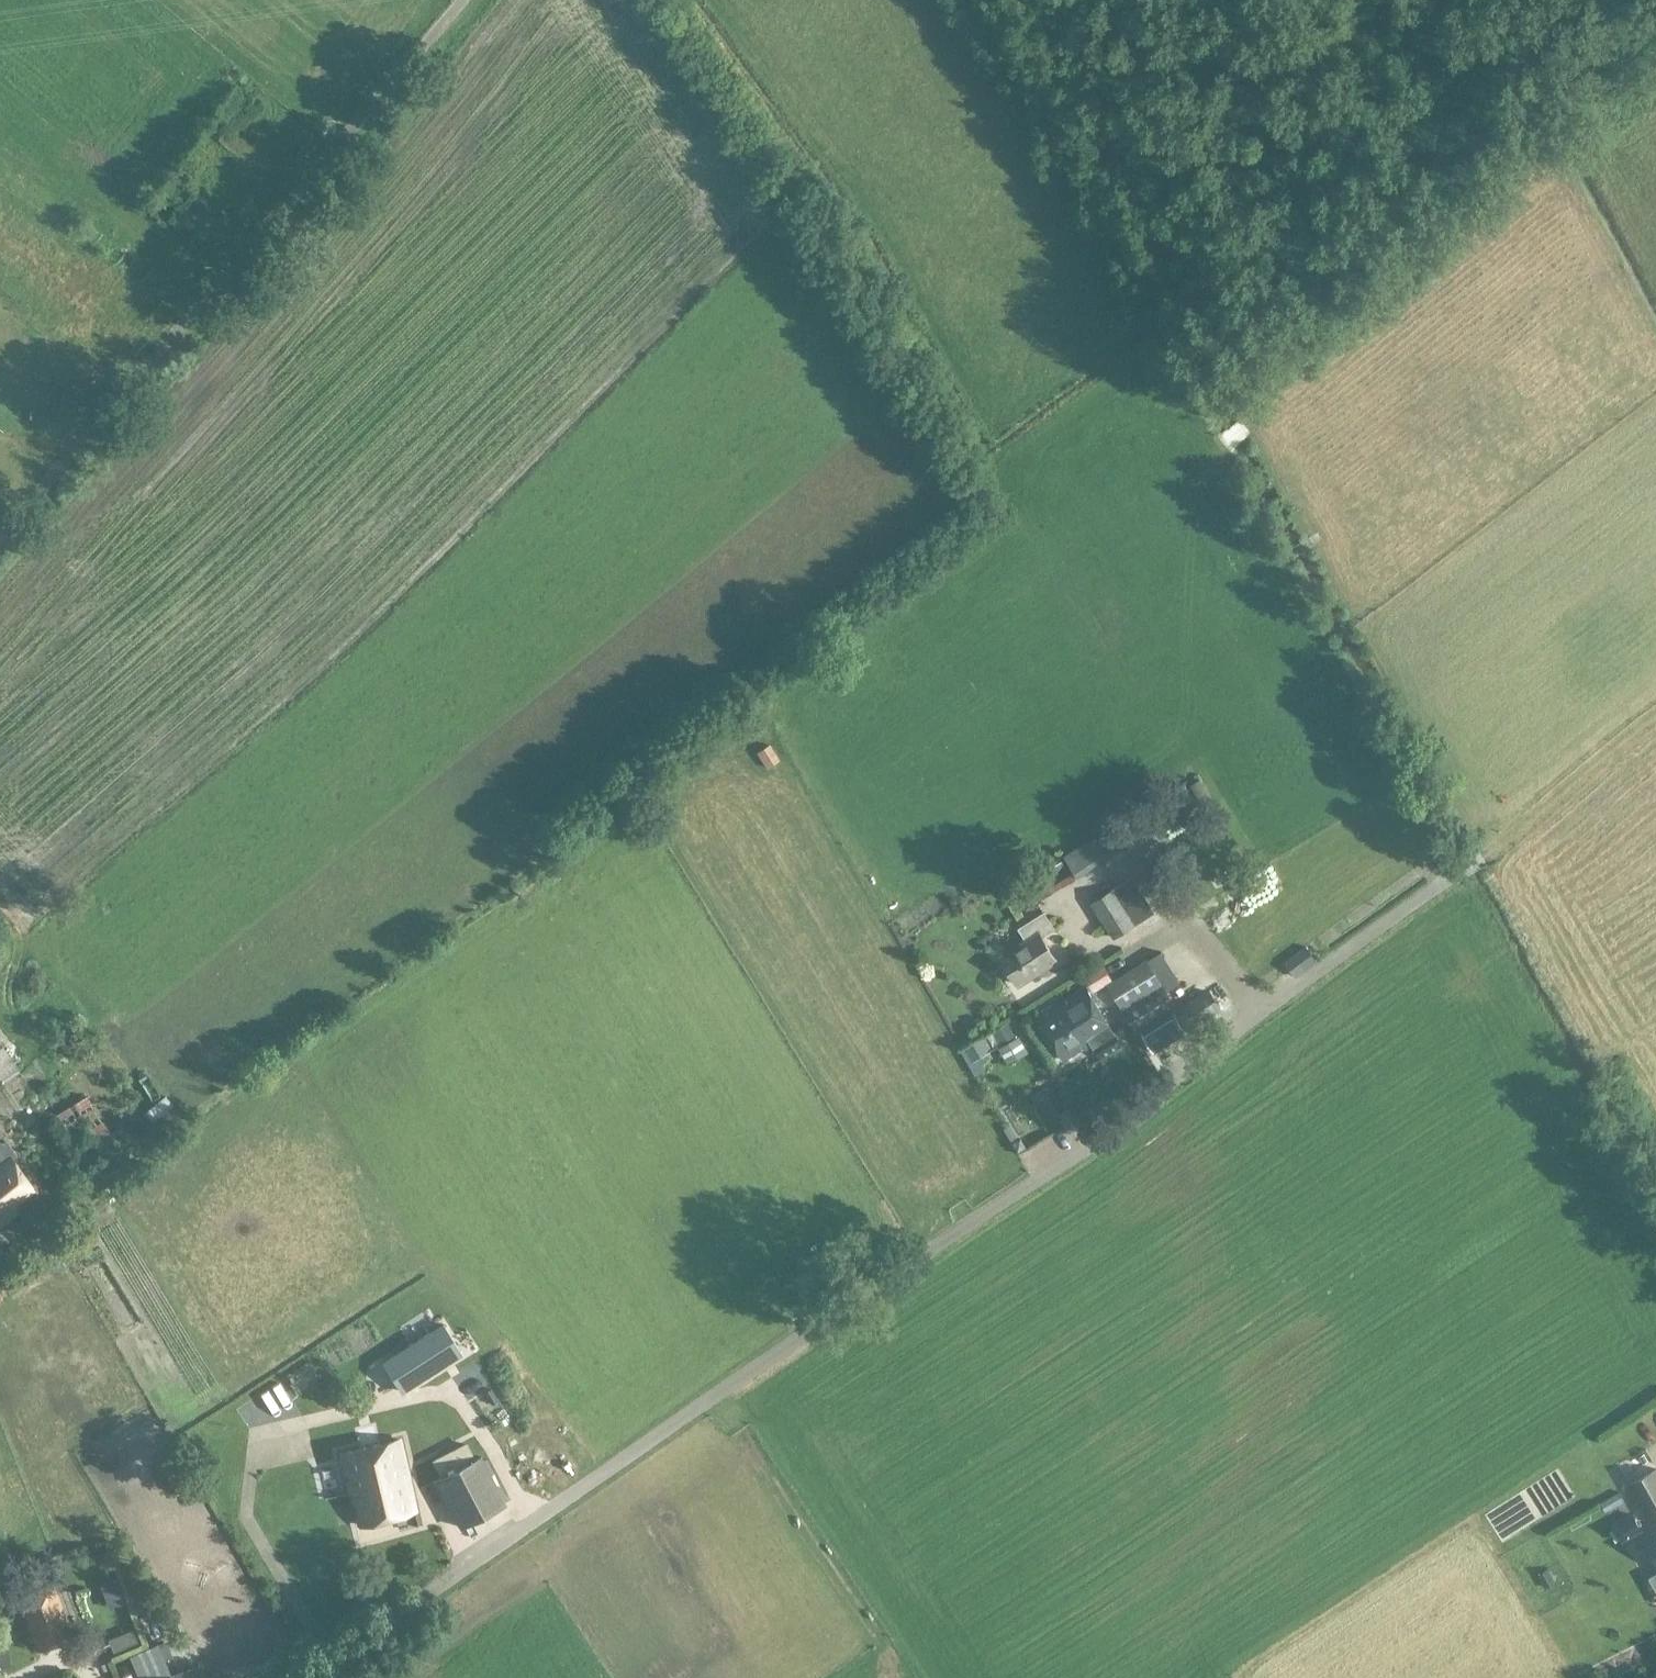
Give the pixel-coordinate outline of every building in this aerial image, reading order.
[(781,755),(768,738),(755,748),(768,765),(781,755)] [(1198,807),(1184,784),(1171,792),(1185,815),(1198,807)] [(1113,824),(1096,835),(1109,856),(1127,844),(1113,824)] [(1065,864),(1059,854),(1047,861),(1053,871),(1065,864)] [(1112,888),(1090,902),(1114,938),(1135,924),(1112,888)] [(1040,936),(1054,927),(1044,912),(1022,926),(1029,938),(1001,956),(1019,984),(1056,960),(1040,936)] [(1306,947),(1285,962),(1290,968),(1296,977),(1317,962),(1310,953),(1306,947)] [(1144,963),(1108,985),(1138,1033),(1140,1031),(1174,1009),(1144,963)] [(1084,986),(1060,1001),(1074,1023),(1078,1021),(1090,1041),(1090,1042),(1099,1058),(1120,1045),(1110,1029),(1084,986)] [(1206,988),(1174,1009),(1140,1031),(1155,1053),(1187,1031),(1220,1010),(1206,988)] [(1090,1042),(1090,1041),(1078,1021),(1074,1023),(1060,1001),(1036,1015),(1062,1058),(1090,1042)] [(994,1049),(1001,1045),(1002,1047),(1018,1039),(1008,1021),(986,1033),(994,1049)] [(960,1050),(968,1064),(990,1051),(982,1037),(960,1050)] [(18,1067),(0,1041),(0,1079),(18,1067)] [(3,1137),(0,1139),(0,1222),(18,1209),(24,1218),(44,1204),(12,1156),(15,1154),(3,1137)] [(1049,1149),(1056,1162),(1070,1154),(1063,1142),(1049,1149)] [(402,1392),(463,1353),(443,1322),(382,1361),(402,1392)] [(396,1440),(340,1453),(349,1492),(353,1492),(353,1491),(408,1475),(399,1439),(396,1440)] [(466,1444),(432,1461),(440,1477),(436,1479),(460,1526),(505,1503),(481,1456),(475,1459),(466,1444)] [(1655,1521),(1655,1468),(1628,1483),(1651,1524),(1655,1521)] [(408,1475),(353,1491),(353,1492),(361,1525),(415,1509),(408,1475)] [(515,1481),(501,1489),(510,1507),(525,1499),(515,1481)] [(1633,1513),(1612,1525),(1622,1542),(1642,1530),(1633,1513)] [(1643,1537),(1655,1559),(1655,1529),(1643,1537)] [(1549,1569),(1537,1575),(1544,1588),(1555,1583),(1549,1569)] [(19,1601),(23,1611),(38,1651),(75,1637),(56,1587),(19,1601)] [(174,1671),(159,1677),(203,1677),(196,1662),(174,1671)]
